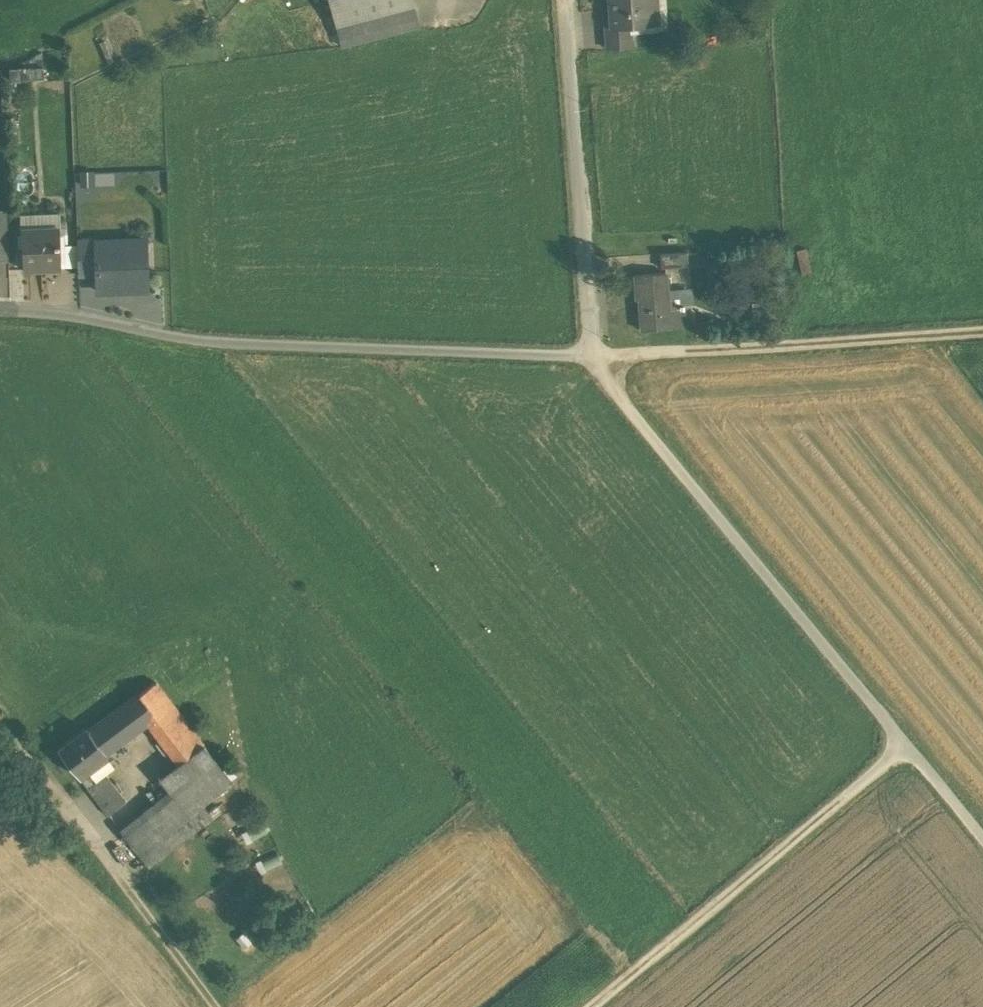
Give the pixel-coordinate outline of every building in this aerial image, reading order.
[(341,47),(419,26),(413,0),(328,0),(341,47)] [(612,25),(612,26),(629,25),(629,15),(657,13),(656,0),(610,0),(612,25)] [(584,10),(583,26),(600,26),(600,10),(584,10)] [(657,13),(629,15),(629,25),(630,39),(637,38),(636,32),(658,30),(657,13)] [(629,25),(612,26),(612,25),(606,25),(608,49),(631,48),(630,39),(629,25)] [(42,53),(9,69),(10,81),(44,79),(42,53)] [(75,172),(78,187),(93,184),(90,169),(75,172)] [(0,212),(0,260),(9,259),(7,211),(0,212)] [(60,228),(22,229),(23,269),(61,268),(60,228)] [(97,239),(77,240),(78,276),(97,275),(97,255),(98,255),(97,239)] [(98,255),(97,255),(97,275),(98,291),(147,289),(146,240),(126,241),(127,254),(98,255)] [(686,252),(661,254),(661,268),(687,266),(686,252)] [(666,273),(635,275),(636,294),(639,294),(642,331),(673,329),(672,310),(669,311),(669,310),(666,273)] [(772,302),(752,303),(754,323),(774,322),(772,302)] [(684,309),(669,310),(669,311),(672,310),(673,329),(685,328),(684,309)] [(174,705),(157,683),(140,696),(156,718),(174,705)] [(140,696),(89,733),(106,755),(147,724),(156,718),(140,696)] [(174,705),(156,718),(147,724),(178,766),(204,746),(174,705)] [(86,729),(58,750),(80,778),(88,772),(92,777),(104,768),(100,763),(107,757),(106,755),(89,733),(86,729)] [(233,784),(204,746),(178,766),(162,778),(172,791),(119,830),(148,868),(214,819),(204,805),(233,784)] [(109,816),(127,803),(107,776),(89,790),(109,816)]
